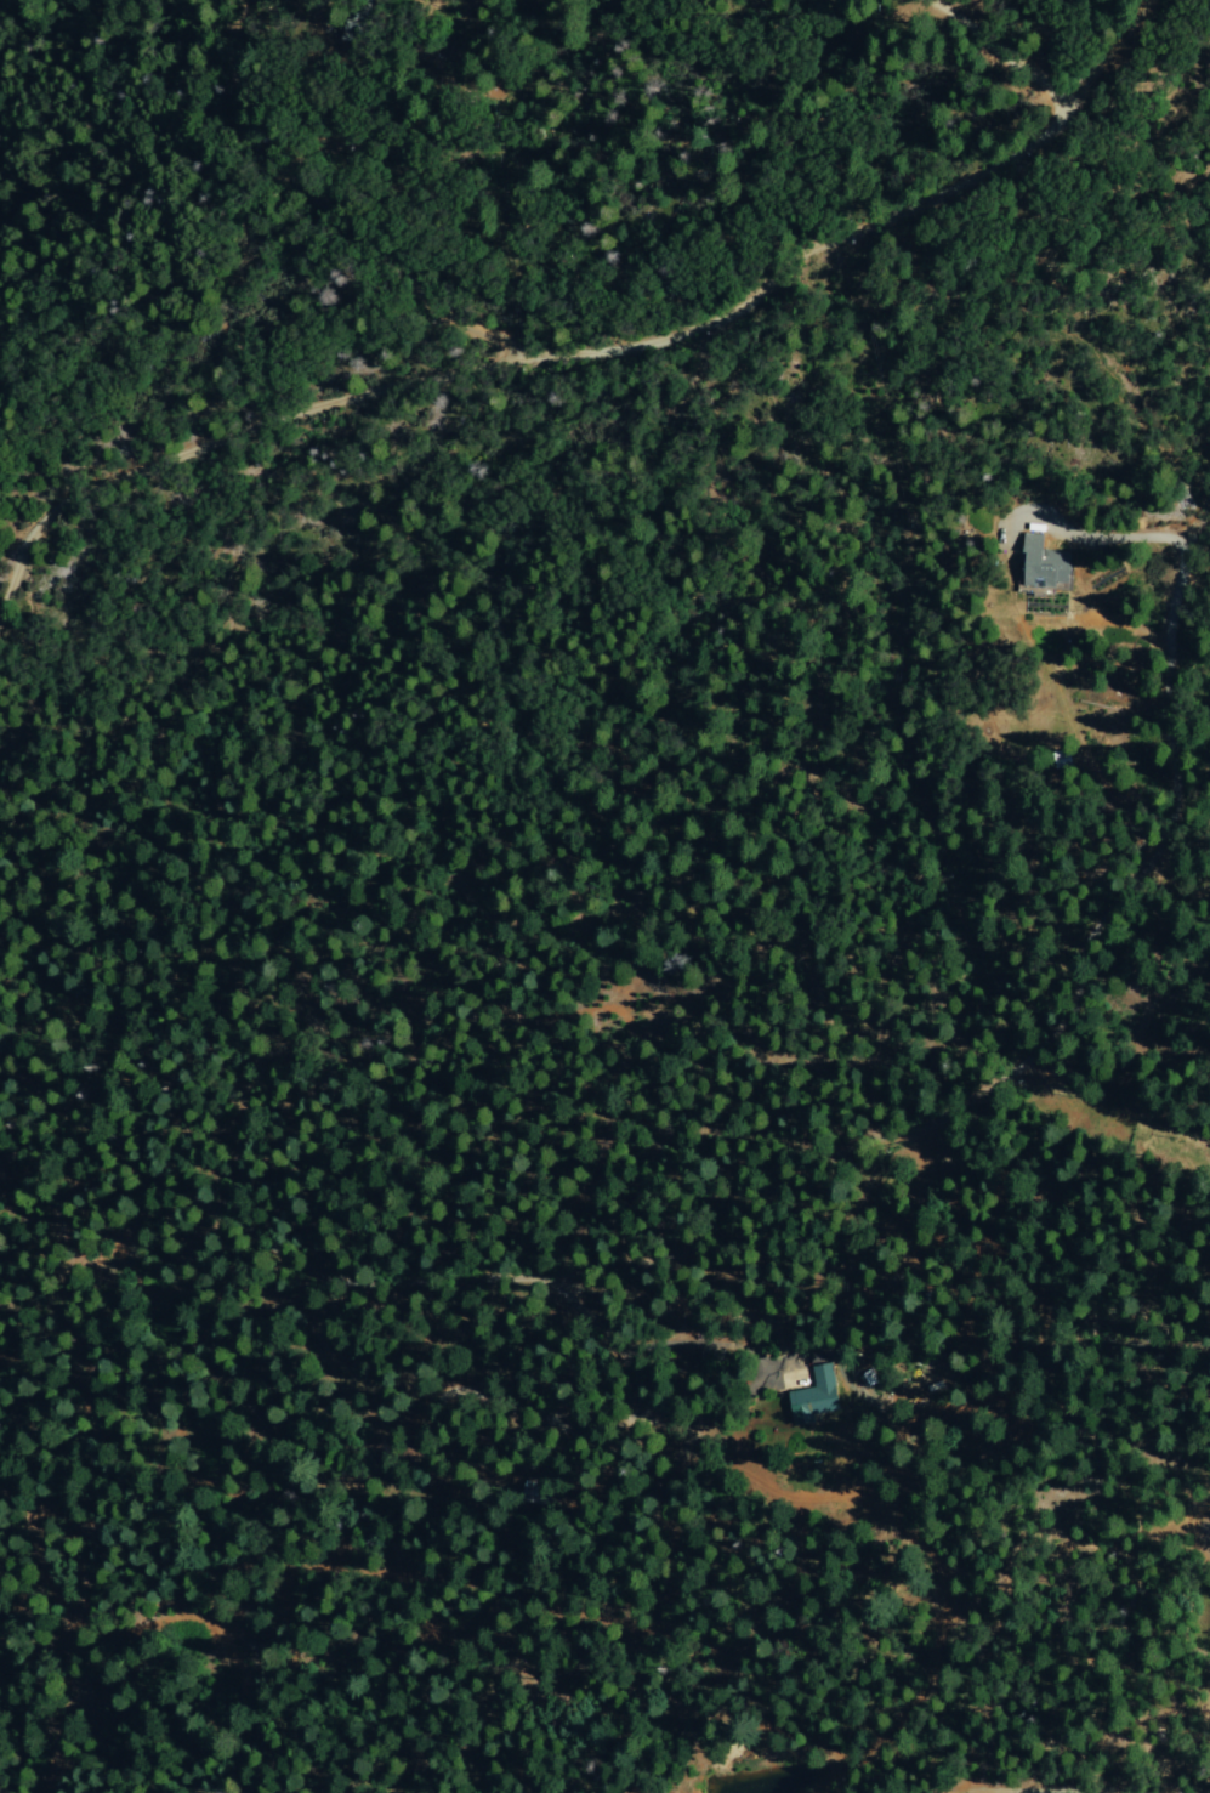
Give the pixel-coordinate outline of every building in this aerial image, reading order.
[(1016,584),(1050,588),(1051,582),(1063,583),(1067,551),(1036,548),(1038,533),(1022,531),(1016,584)] [(1030,614),(1064,615),(1065,584),(1051,583),(1051,588),(1030,587),(1030,614)] [(790,1428),(811,1424),(810,1415),(836,1410),(826,1364),(808,1368),(812,1387),(783,1393),(790,1428)]
